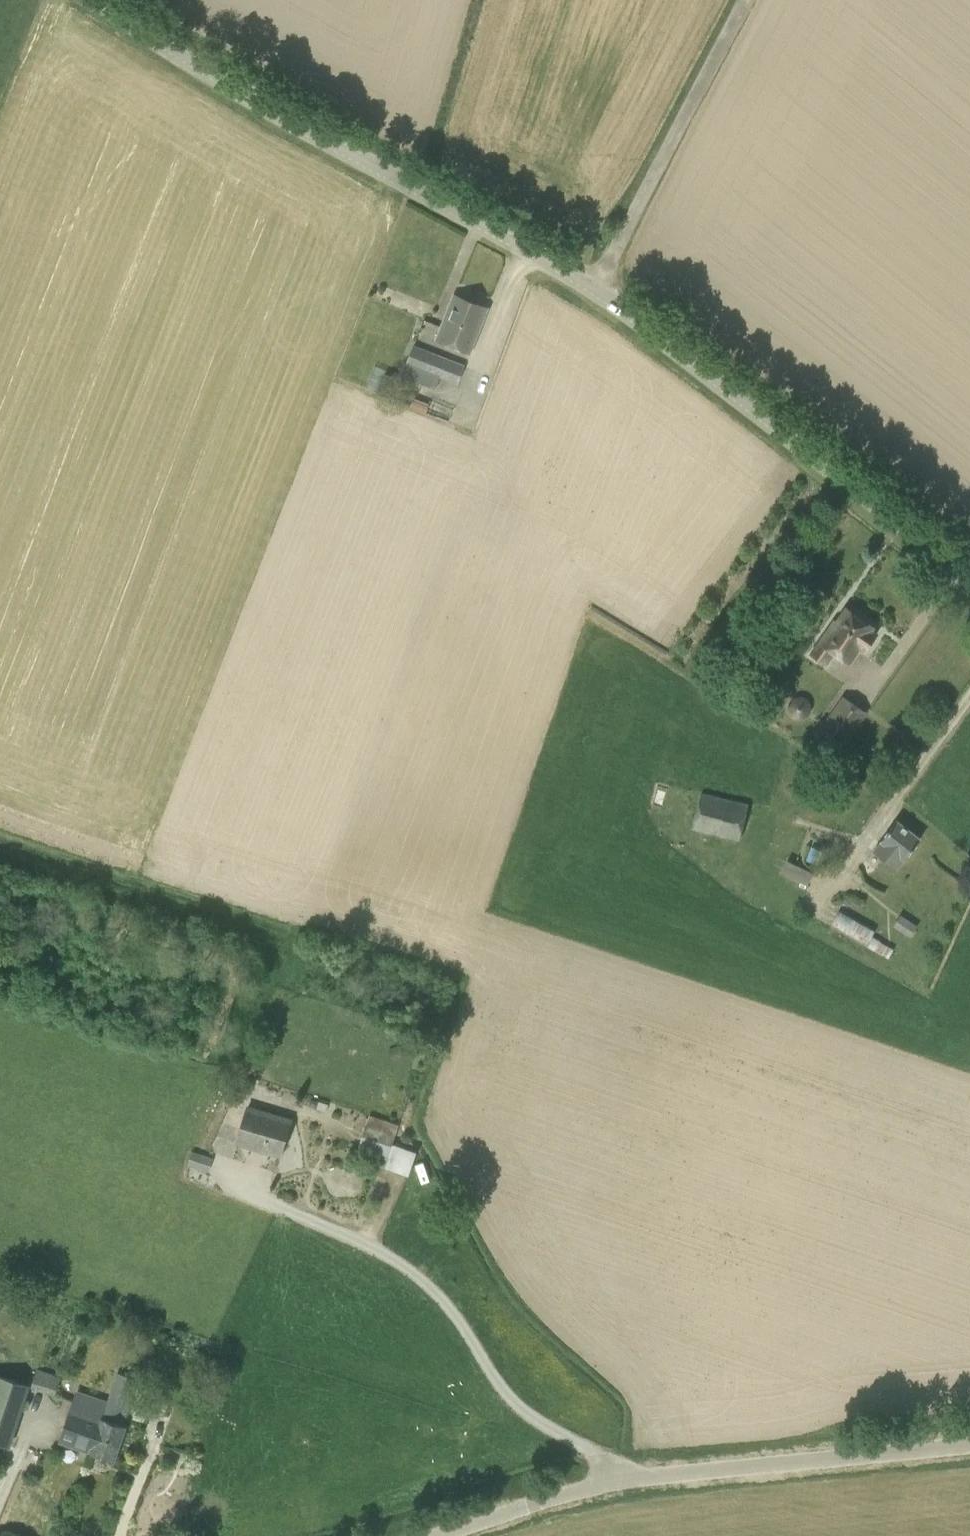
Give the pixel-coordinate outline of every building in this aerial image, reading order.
[(487,308),(454,295),(437,340),(470,353),(487,308)] [(401,376),(435,389),(440,379),(458,384),(464,366),(414,346),(401,376)] [(376,392),(388,397),(395,377),(383,373),(376,392)] [(414,397),(410,406),(426,412),(429,404),(414,397)] [(871,630),(873,627),(847,608),(832,629),(830,627),(812,653),(826,663),(834,651),(849,662),(859,647),(864,651),(876,634),(871,630)] [(865,712),(844,697),(817,735),(839,750),(865,712)] [(921,744),(911,736),(906,744),(916,751),(921,744)] [(693,829),(740,840),(749,804),(702,793),(693,829)] [(920,839),(897,821),(881,840),(872,851),(896,869),(905,858),(920,839)] [(782,872),(807,884),(813,873),(787,861),(782,872)] [(831,926),(888,957),(895,949),(874,937),(876,930),(839,911),(831,926)] [(893,925),(910,937),(918,925),(901,914),(893,925)] [(247,1108),(237,1142),(280,1154),(290,1121),(247,1108)] [(358,1148),(386,1157),(385,1166),(408,1175),(416,1151),(394,1144),(399,1124),(370,1115),(358,1148)] [(51,1372),(38,1370),(31,1388),(54,1395),(60,1376),(51,1372)] [(117,1372),(107,1401),(105,1401),(87,1451),(89,1451),(88,1452),(114,1461),(126,1426),(123,1426),(138,1378),(117,1372)] [(0,1376),(0,1443),(12,1447),(31,1386),(0,1376)] [(60,1442),(87,1451),(105,1401),(77,1391),(60,1442)]
